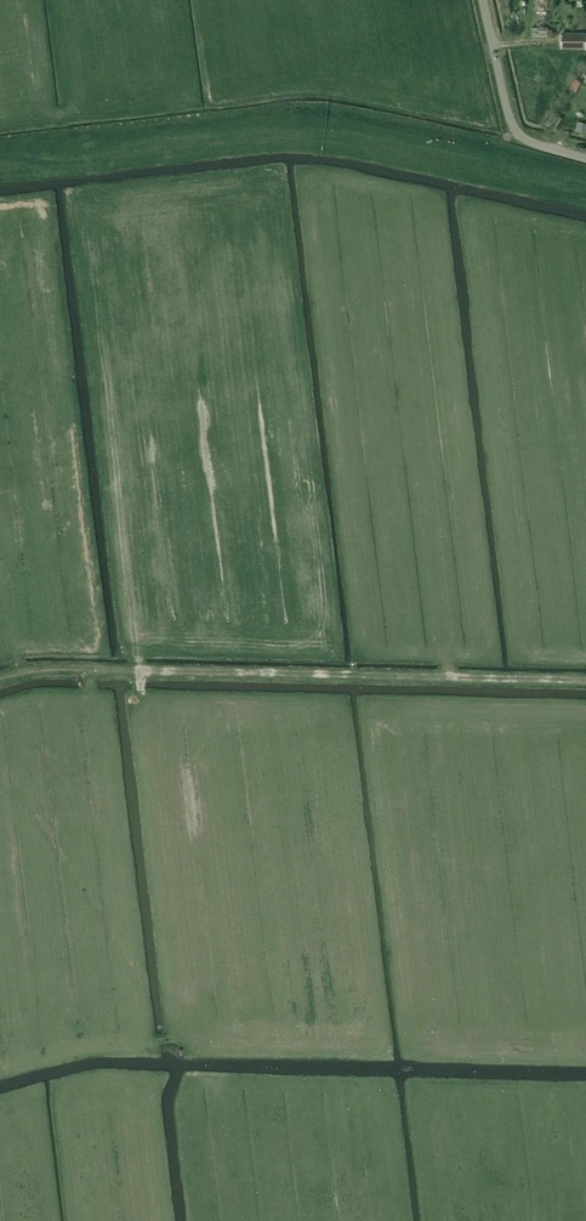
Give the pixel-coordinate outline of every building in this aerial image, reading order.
[(584,35),(559,34),(559,49),(583,50),(584,35)] [(561,118),(552,113),(546,122),(556,127),(561,118)] [(574,131),(585,134),(585,124),(577,121),(574,131)]
